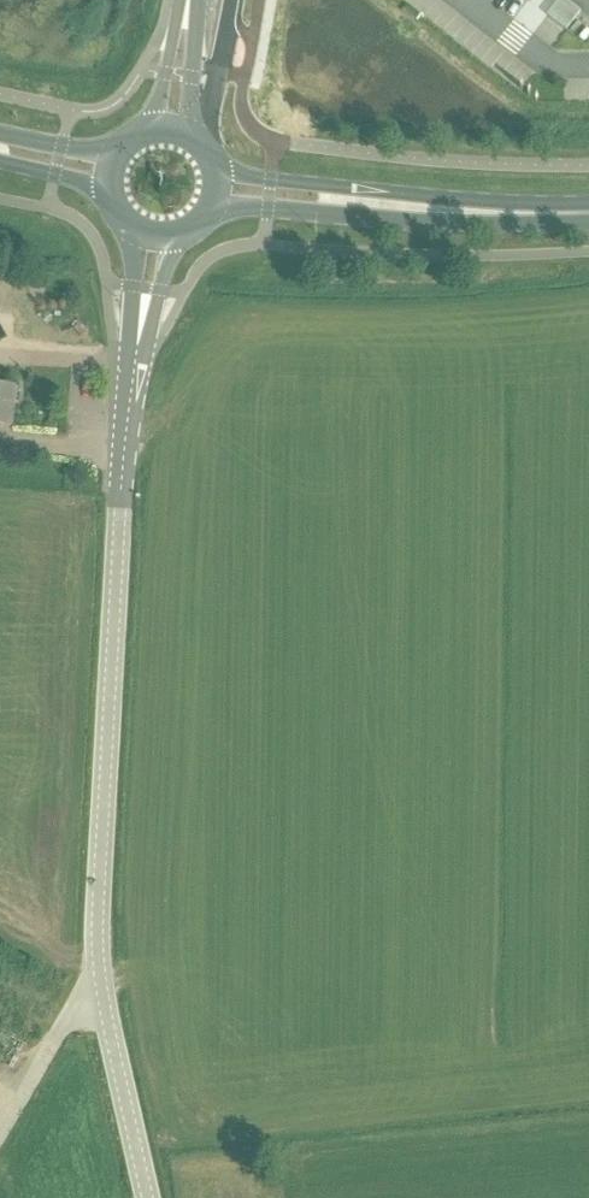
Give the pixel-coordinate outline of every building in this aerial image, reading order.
[(14,427),(17,389),(0,388),(0,426),(14,427)]
